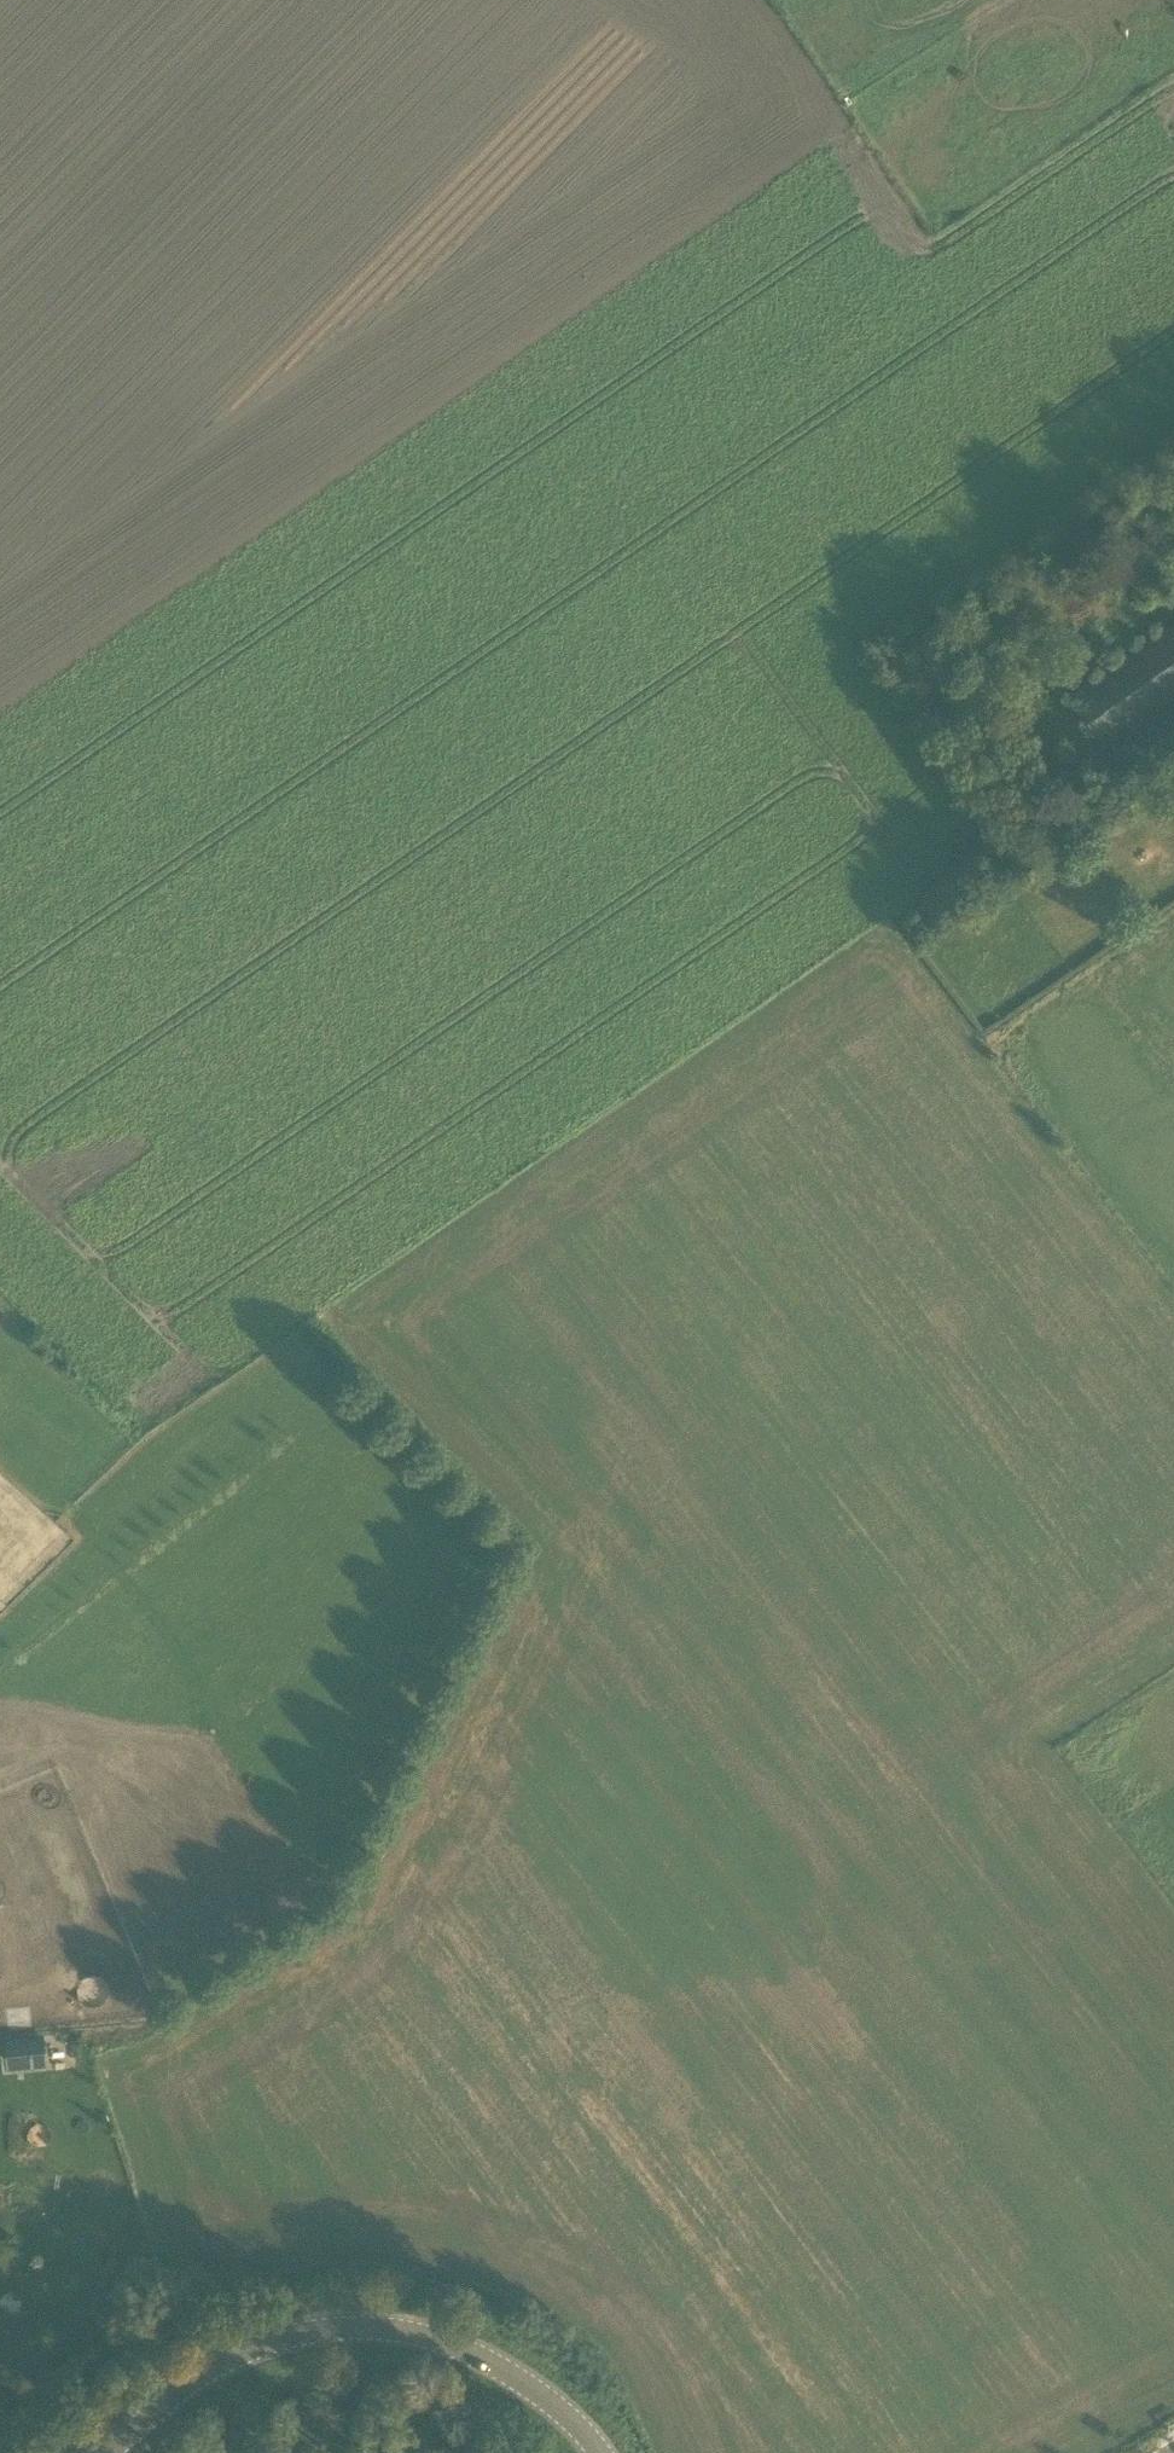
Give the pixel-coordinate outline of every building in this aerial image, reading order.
[(1173,694),(1173,622),(1069,697),(1103,744),(1173,694)]
